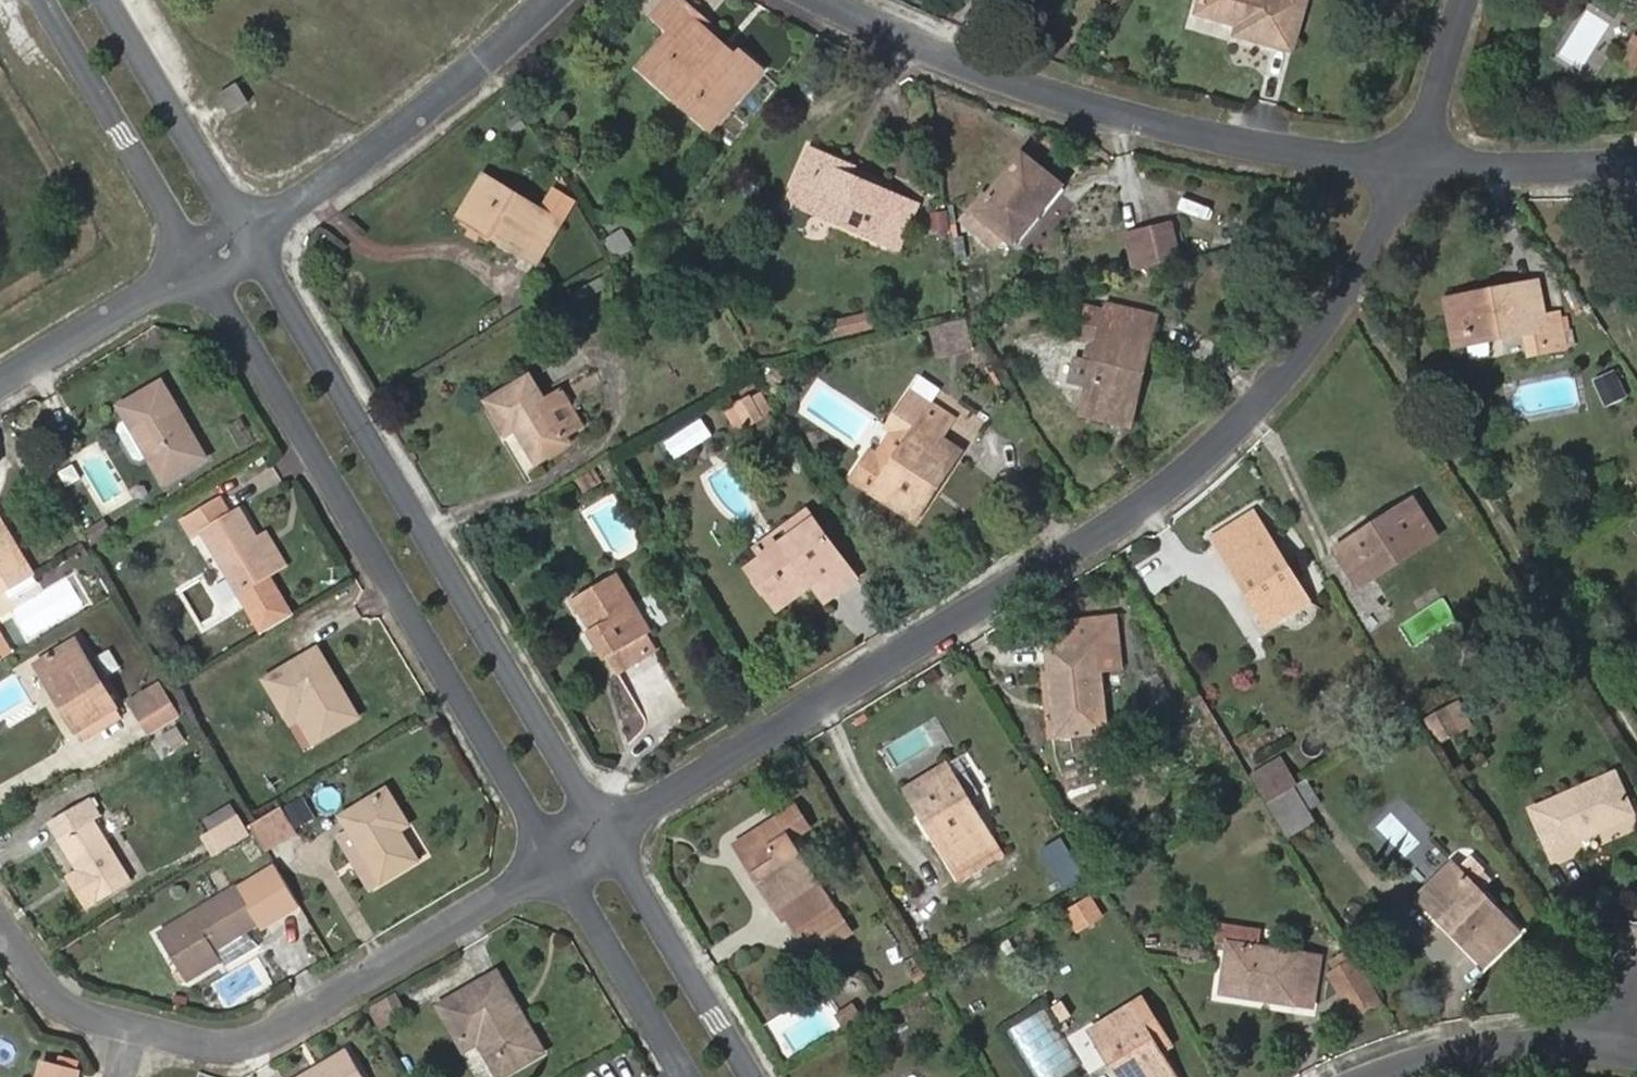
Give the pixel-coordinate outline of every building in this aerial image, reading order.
[(760,71),(738,53),(735,58),(712,38),(711,38),(704,31),(708,25),(678,0),(666,0),(652,17),(670,32),(655,50),(671,64),(657,83),(711,128),(760,71)] [(1292,49),(1306,0),(1200,0),(1197,14),(1237,26),(1235,34),(1292,49)] [(712,38),(717,32),(708,25),(704,31),(711,38),(712,38)] [(640,68),(657,83),(671,64),(655,50),(640,68)] [(230,113),(250,102),(239,83),(219,94),(230,113)] [(810,151),(788,202),(836,223),(840,214),(806,200),(824,157),(810,151)] [(1014,242),(1032,220),(1059,187),(1022,156),(986,200),(982,197),(972,209),(1004,234),(1014,242)] [(836,223),(900,251),(917,210),(849,179),(853,170),(824,157),(806,200),(840,214),(836,223)] [(551,193),(540,213),(482,179),(466,208),(495,224),(489,235),(534,261),(567,203),(551,193)] [(489,235),(495,224),(466,208),(460,218),(489,235)] [(993,247),(1004,234),(972,209),(962,221),(993,247)] [(1014,242),(1019,246),(1037,224),(1032,220),(1014,242)] [(1166,265),(1180,261),(1170,226),(1156,230),(1166,265)] [(1135,272),(1166,265),(1156,230),(1126,238),(1135,272)] [(1561,327),(1547,329),(1539,284),(1447,300),(1453,336),(1488,329),(1490,340),(1527,333),(1540,331),(1543,353),(1564,350),(1561,327)] [(1141,384),(1150,348),(1136,345),(1144,316),(1108,307),(1106,312),(1086,307),(1080,328),(1101,333),(1098,344),(1085,404),(1120,414),(1127,382),(1141,384)] [(852,337),(881,332),(879,316),(849,322),(852,337)] [(1150,348),(1156,319),(1144,316),(1136,345),(1150,348)] [(958,354),(965,353),(957,325),(951,327),(958,354)] [(939,358),(958,354),(951,327),(932,332),(939,358)] [(1078,340),(1098,344),(1101,333),(1080,328),(1078,340)] [(1453,336),(1456,347),(1490,340),(1488,329),(1453,336)] [(1527,333),(1530,356),(1543,353),(1540,331),(1527,333)] [(1609,401),(1630,393),(1620,369),(1600,376),(1609,401)] [(559,432),(542,405),(527,380),(488,404),(506,434),(515,430),(536,463),(567,445),(559,432)] [(1082,416),(1131,428),(1141,384),(1127,382),(1120,414),(1085,404),(1082,416)] [(164,483),(205,459),(161,384),(120,408),(129,422),(120,426),(119,433),(135,460),(141,462),(149,457),(164,483)] [(957,454),(939,442),(955,418),(912,391),(895,416),(916,429),(902,452),(889,443),(878,459),(870,455),(854,479),(876,494),(878,491),(909,511),(927,481),(936,487),(957,454)] [(758,415),(768,409),(758,392),(748,398),(758,415)] [(559,432),(572,424),(557,397),(542,405),(559,432)] [(746,422),(758,415),(748,398),(736,405),(746,422)] [(737,427),(746,422),(736,405),(727,410),(737,427)] [(886,430),(894,435),(889,443),(902,452),(916,429),(895,416),(886,430)] [(909,511),(917,516),(936,487),(927,481),(909,511)] [(275,572),(255,539),(239,511),(230,516),(221,501),(185,522),(195,539),(203,534),(238,594),(242,592),(250,608),(263,610),(280,600),(282,588),(273,573),(275,572)] [(1336,551),(1361,589),(1438,540),(1412,501),(1336,551)] [(792,591),(810,579),(840,557),(808,512),(783,529),(790,538),(780,545),(762,559),(747,569),(777,611),(796,597),(792,591)] [(1263,628),(1307,602),(1254,515),(1214,539),(1250,597),(1247,599),(1263,628)] [(24,561),(0,521),(0,576),(24,561)] [(275,572),(285,566),(266,532),(255,539),(275,572)] [(773,537),(756,549),(762,559),(780,545),(773,537)] [(814,585),(827,602),(856,579),(840,557),(810,579),(792,591),(796,597),(814,585)] [(31,574),(24,561),(0,576),(0,593),(31,574)] [(645,634),(648,632),(613,576),(569,602),(578,616),(587,630),(594,643),(591,645),(601,662),(603,661),(613,675),(655,649),(645,634)] [(573,619),(578,616),(569,602),(564,604),(573,619)] [(1098,670),(1119,669),(1115,618),(1062,623),(1064,646),(1047,647),(1058,737),(1075,736),(1076,748),(1101,747),(1100,733),(1106,731),(1098,670)] [(591,645),(594,643),(587,630),(584,632),(591,645)] [(75,732),(115,708),(75,640),(41,661),(62,697),(56,700),(75,732)] [(313,745),(358,718),(317,648),(264,679),(291,726),(299,721),(313,745)] [(56,700),(62,697),(41,661),(35,664),(56,700)] [(150,736),(184,715),(168,689),(168,688),(134,708),(150,736)] [(75,732),(80,740),(120,716),(115,708),(75,732)] [(1438,745),(1461,731),(1448,710),(1426,723),(1438,745)] [(1249,778),(1256,790),(1266,806),(1298,786),(1282,758),(1249,778)] [(959,880),(1000,856),(946,767),(918,784),(937,816),(925,824),(959,880)] [(1553,850),(1631,815),(1614,777),(1535,811),(1553,850)] [(1298,786),(1266,806),(1276,822),(1294,812),(1315,799),(1306,782),(1298,786)] [(918,784),(906,792),(925,824),(937,816),(918,784)] [(381,885),(419,861),(400,831),(409,825),(388,789),(341,818),(349,831),(381,885)] [(300,828),(319,818),(308,799),(289,810),(300,828)] [(265,851),(299,833),(283,806),(251,826),(253,831),(265,851)] [(783,921),(789,918),(798,932),(832,913),(789,842),(807,830),(795,811),(747,840),(767,872),(756,879),(783,921)] [(1286,839),(1304,828),(1294,812),(1276,822),(1286,838),(1286,839)] [(85,907),(129,881),(91,817),(56,838),(74,870),(81,880),(73,886),(85,907)] [(238,818),(213,833),(222,849),(248,834),(238,818)] [(371,891),(381,885),(349,831),(339,838),(371,891)] [(253,872),(266,864),(248,834),(222,849),(213,855),(224,873),(246,860),(253,872)] [(1046,848),(1070,886),(1090,874),(1066,836),(1046,848)] [(747,840),(736,847),(756,879),(767,872),(747,840)] [(1485,965),(1517,932),(1479,894),(1491,882),(1480,872),(1482,870),(1469,857),(1456,871),(1451,866),(1425,891),(1451,916),(1444,924),(1485,965)] [(74,870),(66,875),(73,886),(81,880),(74,870)] [(216,950),(211,943),(241,925),(246,933),(260,925),(237,886),(157,933),(186,980),(222,961),(216,950)] [(1444,924),(1451,916),(1425,891),(1418,898),(1444,924)] [(1099,922),(1102,920),(1090,901),(1087,903),(1099,922)] [(1078,934),(1099,922),(1087,903),(1067,915),(1078,934)] [(811,953),(844,933),(832,913),(798,932),(811,953)] [(241,925),(211,943),(216,950),(246,933),(241,925)] [(1259,999),(1310,1007),(1317,959),(1256,950),(1258,933),(1223,928),(1219,948),(1230,949),(1225,981),(1260,987),(1259,999)] [(1348,951),(1331,961),(1335,969),(1354,959),(1348,951)] [(1357,1019),(1382,1005),(1354,959),(1335,969),(1329,973),(1357,1019)] [(544,1055),(498,975),(439,1009),(465,1053),(479,1045),(498,1076),(505,1076),(544,1055)] [(1225,981),(1223,994),(1259,999),(1260,987),(1225,981)] [(383,1032),(410,1015),(395,991),(368,1007),(383,1032)] [(1161,1055),(1151,1040),(1162,1033),(1143,1002),(1103,1026),(1120,1055),(1110,1060),(1121,1076),(1174,1076),(1161,1055)] [(1083,1066),(1047,1008),(1011,1030),(1040,1076),(1066,1076),(1083,1066)] [(1074,1036),(1083,1030),(1075,1016),(1065,1021),(1074,1036)] [(1103,1026),(1093,1032),(1110,1060),(1120,1055),(1103,1026)] [(1161,1055),(1171,1048),(1162,1033),(1151,1040),(1161,1055)] [(348,1052),(306,1076),(363,1076),(348,1052)] [(76,1073),(70,1072),(42,1065),(39,1076),(75,1076),(76,1073)]
